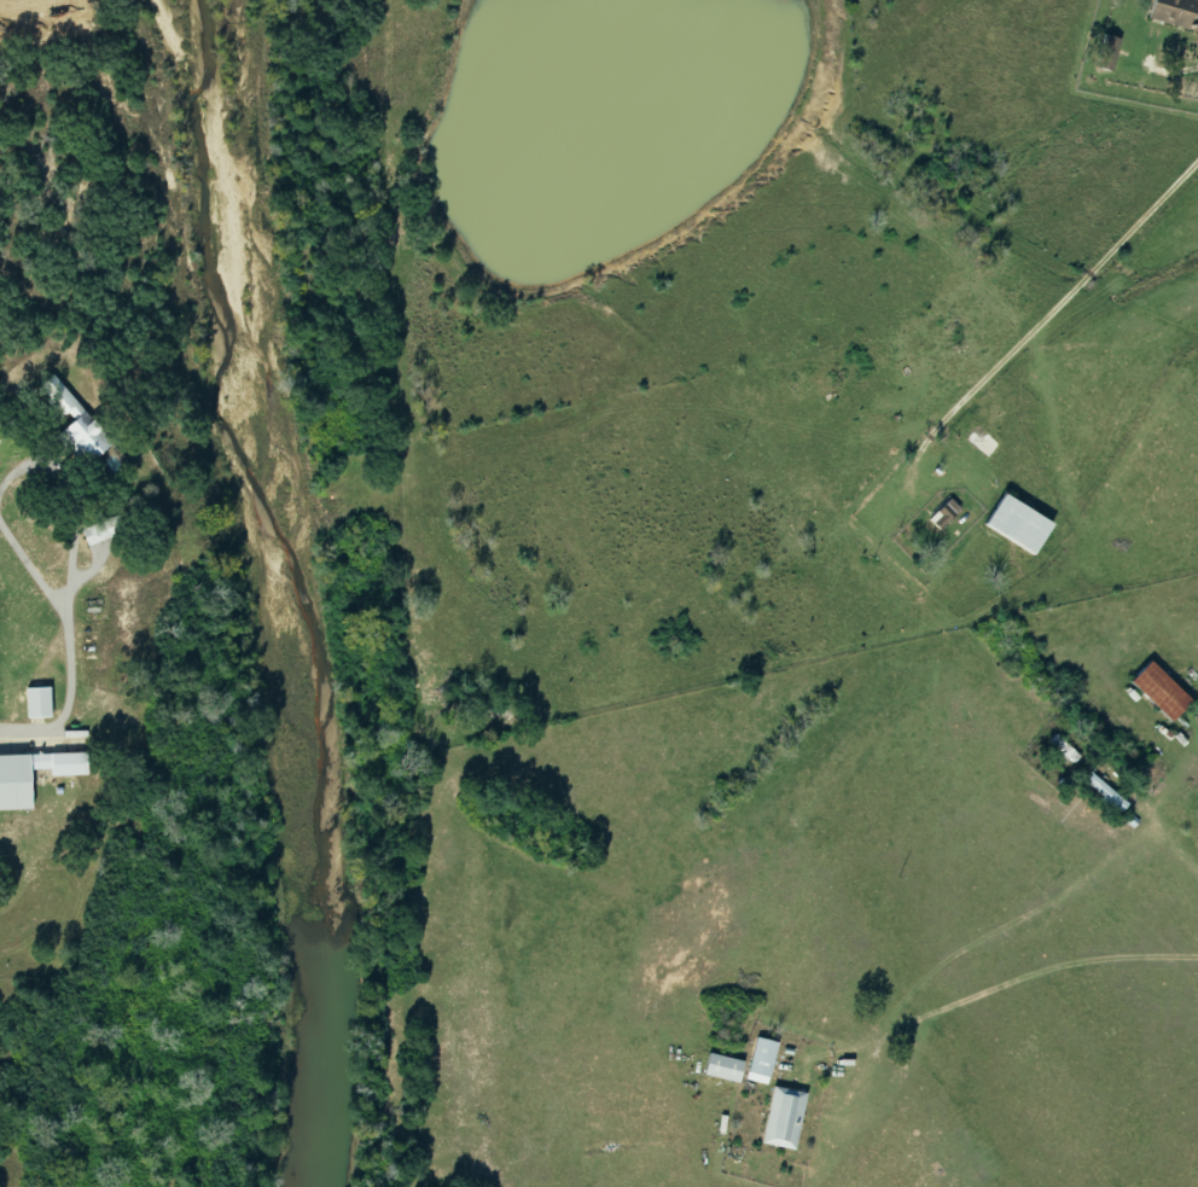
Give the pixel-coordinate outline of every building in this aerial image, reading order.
[(1146,20),(1197,31),(1197,0),(1150,0),(1146,20)] [(60,417),(64,413),(71,421),(57,432),(83,465),(107,446),(51,375),(36,386),(60,417)] [(1052,524),(1000,495),(982,527),(1034,556),(1052,524)] [(939,531),(960,509),(949,498),(928,520),(939,531)] [(80,527),(84,545),(111,539),(107,521),(80,527)] [(1189,700),(1148,661),(1128,683),(1169,722),(1189,700)] [(48,687),(24,688),(25,718),(49,718),(48,687)] [(31,770),(48,770),(48,776),(81,776),(80,753),(0,755),(0,812),(33,811),(31,770)] [(1119,814),(1128,805),(1092,773),(1084,781),(1119,814)] [(745,1079),(767,1085),(778,1043),(756,1038),(745,1079)] [(737,1084),(742,1062),(707,1053),(701,1075),(737,1084)] [(761,1144),(795,1150),(806,1093),(771,1087),(761,1144)]
